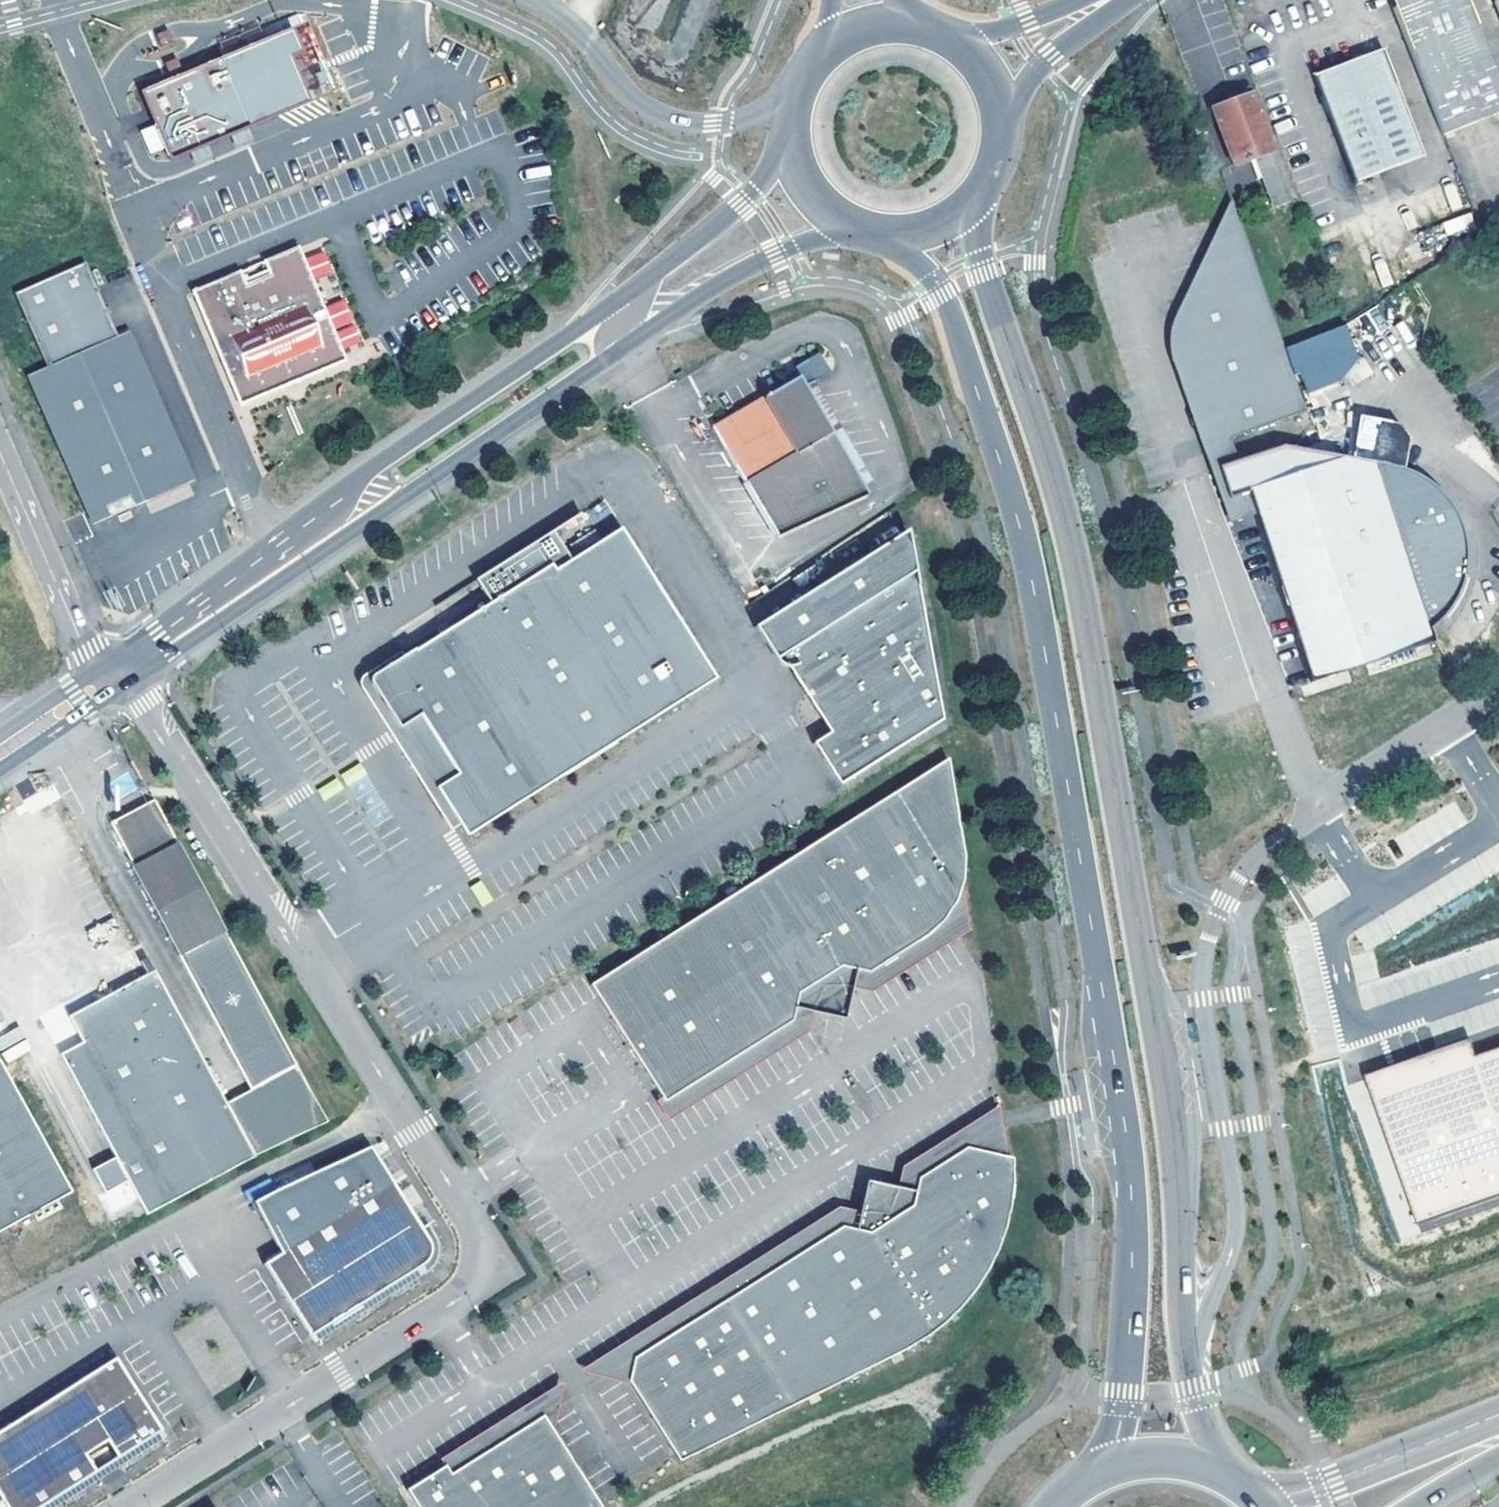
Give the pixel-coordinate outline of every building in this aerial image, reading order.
[(1442,132),(1498,108),(1498,76),(1468,0),(1389,0),(1442,132)] [(307,24),(141,93),(165,152),(332,84),(307,24)] [(1311,72),(1353,179),(1423,152),(1396,81),(1394,81),(1381,46),(1311,72)] [(1226,92),(1228,97),(1211,103),(1233,160),(1254,151),(1258,162),(1261,171),(1273,201),(1289,195),(1248,89),(1246,84),(1226,92)] [(1199,111),(1188,115),(1195,133),(1205,129),(1199,111)] [(1261,171),(1258,162),(1249,165),(1253,174),(1261,171)] [(1286,349),(1235,207),(1188,301),(1184,311),(1181,326),(1182,342),(1185,356),(1214,443),(1309,411),(1286,349)] [(193,289),(239,402),(288,383),(285,377),(293,373),(296,379),(345,360),(299,246),(263,261),(269,275),(244,285),(238,271),(193,289)] [(316,281),(334,274),(324,249),(306,256),(316,281)] [(28,372),(92,521),(110,513),(106,503),(117,498),(129,493),(133,504),(193,478),(129,328),(118,333),(86,260),(17,289),(48,363),(28,372)] [(263,261),(238,271),(244,285),(269,275),(263,261)] [(802,390),(814,383),(828,375),(816,355),(780,377),(786,387),(740,415),(711,432),(775,537),(866,495),(862,490),(802,390)] [(296,379),(293,373),(285,377),(288,383),(296,379)] [(846,437),(814,383),(802,390),(862,490),(874,483),(846,437)] [(1281,446),(1219,466),(1229,496),(1249,490),(1311,674),(1433,634),(1428,622),(1375,461),(1281,446)] [(1387,464),(1375,461),(1428,622),(1437,616),(1446,608),(1454,598),(1460,589),(1466,577),(1469,566),(1470,554),(1471,542),(1469,530),(1464,517),(1452,502),(1438,489),(1422,478),(1405,470),(1387,464)] [(117,498),(106,503),(110,513),(133,504),(129,493),(117,498)] [(370,683),(400,728),(420,714),(438,742),(457,772),(436,785),(460,823),(468,835),(717,677),(622,526),(556,567),(537,539),(502,561),(516,584),(491,600),(404,655),(374,674),(370,680),(370,683)] [(814,741),(841,783),(945,718),(909,526),(755,624),(766,642),(779,633),(821,698),(838,726),(831,730),(814,741)] [(516,584),(502,561),(476,577),(491,600),(516,584)] [(779,633),(766,642),(779,661),(782,663),(785,665),(789,665),(831,730),(838,726),(821,698),(779,633)] [(404,655),(400,649),(364,672),(360,679),(362,687),(451,828),(460,823),(436,785),(457,772),(438,742),(420,714),(400,728),(370,683),(370,680),(374,674),(404,655)] [(950,756),(591,984),(628,1041),(663,1097),(666,1101),(794,1019),(800,992),(822,979),(843,965),(871,971),(929,934),(946,919),(958,899),(963,885),(965,877),(967,854),(950,756)] [(141,890),(255,1092),(229,1104),(256,1157),(328,1123),(153,799),(131,811),(108,823),(144,889),(141,890)] [(794,1019),(666,1101),(663,1097),(658,1100),(671,1119),(810,1030),(815,1011),(847,1017),(854,987),(873,990),(971,927),(963,885),(958,899),(946,919),(929,934),(871,971),(843,965),(822,979),(800,992),(794,1019)] [(256,1157),(229,1104),(154,969),(146,973),(152,983),(138,990),(86,1019),(73,1026),(82,1042),(60,1054),(115,1156),(128,1180),(146,1214),(256,1157)] [(146,973),(68,1016),(73,1026),(86,1019),(138,990),(152,983),(146,973)] [(9,1060),(30,1048),(18,1027),(0,1038),(0,1046),(9,1060)] [(1364,1075),(1416,1222),(1498,1193),(1498,1048),(1474,1057),(1468,1039),(1393,1065),(1364,1075)] [(70,1195),(0,1069),(0,1234),(70,1195)] [(969,1147),(1010,1156),(1001,1105),(905,1165),(900,1186),(869,1180),(862,1210),(841,1207),(830,1214),(583,1370),(630,1382),(633,1370),(636,1358),(740,1292),(844,1226),(857,1229),(872,1232),(881,1226),(892,1219),(914,1205),(918,1190),(921,1177),(945,1162),(969,1147)] [(633,1370),(630,1382),(681,1462),(917,1344),(932,1335),(948,1322),(964,1306),(979,1288),(991,1269),(1001,1248),(1009,1226),(1014,1203),(1016,1180),(1016,1157),(1010,1156),(969,1147),(945,1162),(921,1177),(918,1190),(914,1205),(892,1219),(881,1226),(872,1232),(857,1229),(844,1226),(740,1292),(636,1358),(633,1370)] [(281,1256),(262,1265),(286,1301),(310,1336),(320,1329),(346,1313),(414,1270),(417,1264),(421,1255),(419,1246),(391,1189),(370,1148),(255,1205),(281,1256)] [(115,1156),(91,1170),(104,1194),(128,1180),(115,1156)] [(47,1503),(80,1482),(96,1472),(85,1455),(106,1442),(117,1458),(158,1432),(161,1430),(134,1387),(111,1349),(0,1419),(0,1506),(40,1506),(47,1503)] [(563,1383),(444,1462),(447,1466),(452,1474),(466,1466),(530,1425),(544,1416),(554,1430),(563,1383)] [(408,1490),(419,1506),(603,1506),(588,1484),(573,1461),(554,1430),(544,1416),(530,1425),(466,1466),(452,1474),(447,1466),(428,1478),(408,1490)] [(106,1447),(90,1457),(95,1466),(112,1456),(106,1447)]
